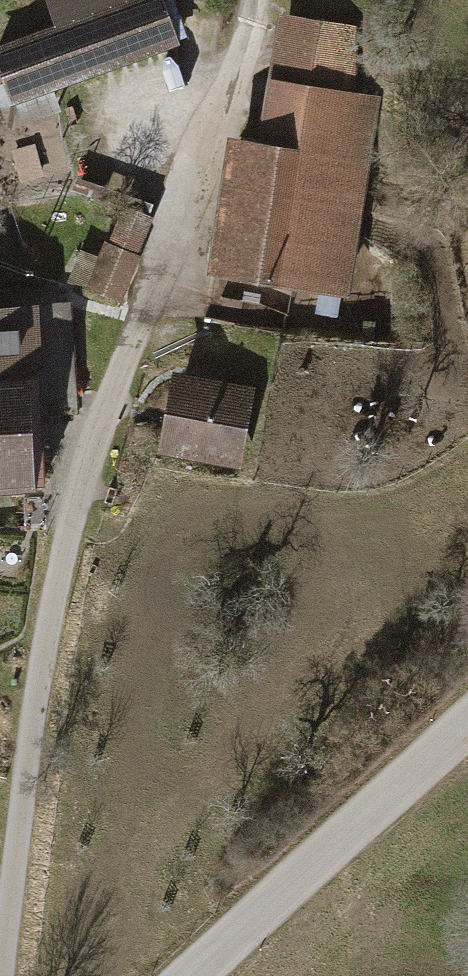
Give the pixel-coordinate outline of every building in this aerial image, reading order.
[(0,58),(0,67),(16,114),(186,55),(166,0),(48,0),(61,37),(0,58)] [(234,143),(213,283),(355,304),(384,108),(362,104),(363,36),(281,23),(263,147),(234,143)] [(90,298),(127,313),(146,266),(143,265),(158,229),(129,216),(114,253),(110,251),(90,298)] [(0,314),(0,500),(52,498),(44,312),(0,314)] [(260,396),(179,381),(164,464),(245,479),(260,396)]
